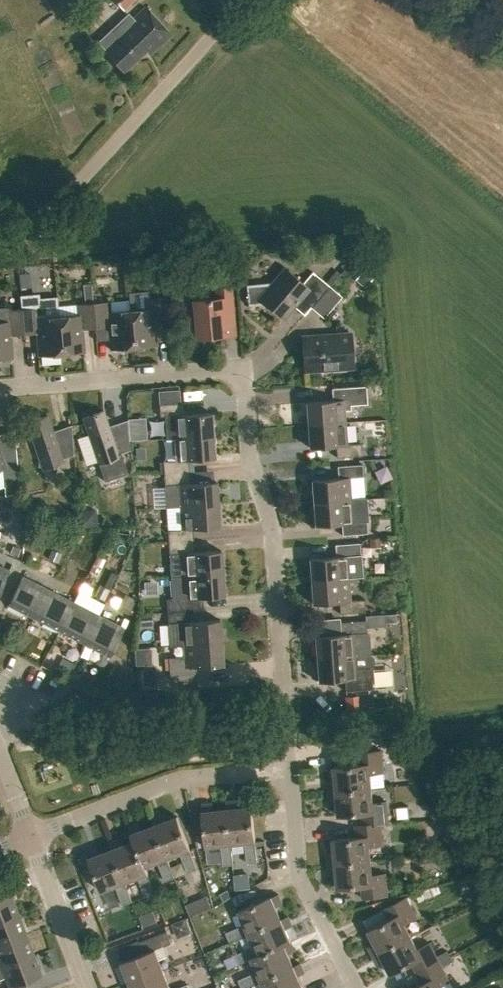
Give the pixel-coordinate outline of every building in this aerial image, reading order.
[(123,10),(134,0),(114,0),(123,10)] [(151,54),(171,35),(145,7),(132,19),(133,20),(130,23),(129,22),(115,35),(117,37),(103,50),(124,72),(147,50),(151,54)] [(295,308),(304,315),(311,308),(329,287),(313,272),(303,283),(285,268),(271,283),(246,285),(248,306),(265,304),(284,320),(295,308)] [(230,286),(217,287),(218,299),(194,301),(197,338),(235,335),(230,286)] [(340,297),(329,287),(311,308),(322,317),(340,297)] [(22,310),(24,335),(37,334),(39,356),(62,354),(58,317),(59,317),(57,297),(56,297),(56,299),(38,300),(38,296),(22,298),(21,296),(20,296),(22,310)] [(130,311),(133,348),(156,346),(154,323),(167,322),(165,297),(149,298),(150,309),(130,311)] [(109,302),(93,303),(97,341),(105,341),(105,337),(109,337),(110,350),(133,348),(130,311),(110,312),(109,302)] [(58,317),(62,354),(84,352),(83,330),(95,328),(93,303),(86,304),(77,305),(78,315),(59,317),(58,317)] [(13,358),(11,336),(24,335),(22,310),(5,311),(6,322),(0,322),(0,360),(13,358)] [(304,335),(307,373),(351,370),(348,332),(304,335)] [(306,403),(308,425),(345,423),(345,411),(351,411),(351,406),(368,405),(366,386),(332,389),(333,401),(306,403)] [(176,438),(213,436),(212,413),(185,415),(185,403),(159,405),(160,417),(165,417),(167,439),(176,438)] [(109,428),(103,411),(83,418),(105,482),(127,474),(122,457),(119,458),(118,455),(130,451),(128,420),(127,420),(127,422),(109,428)] [(47,416),(27,423),(43,470),(63,463),(62,460),(74,456),(72,425),(71,425),(71,427),(53,433),(47,416)] [(336,446),(337,458),(362,456),(361,444),(347,445),(345,423),(308,425),(309,448),(336,446)] [(2,469),(4,486),(3,486),(3,488),(4,488),(4,493),(20,492),(19,483),(14,430),(14,431),(0,436),(0,470),(2,469)] [(163,461),(164,474),(189,472),(188,460),(215,458),(213,436),(176,438),(177,461),(163,461)] [(312,480),(313,503),(351,500),(349,478),(363,477),(363,465),(337,467),(338,479),(312,480)] [(180,506),(180,507),(218,505),(216,482),(190,484),(189,472),(164,474),(166,507),(180,506)] [(341,524),(342,536),(368,534),(367,521),(352,522),(351,500),(313,503),(315,526),(341,524)] [(168,530),(169,542),(194,541),(193,529),(219,527),(218,505),(180,507),(182,529),(168,530)] [(171,577),(185,576),(223,573),(221,551),(195,553),(194,541),(169,542),(169,555),(171,577)] [(309,559),(311,581),(349,579),(348,578),(363,577),(360,543),(335,545),(336,557),(309,559)] [(9,571),(0,567),(0,593),(9,571)] [(185,576),(171,577),(172,599),(166,599),(167,612),(193,610),(199,609),(198,598),(224,596),(223,573),(185,576)] [(34,618),(48,590),(22,577),(6,609),(22,617),(24,613),(34,618)] [(339,602),(340,614),(365,612),(364,600),(350,601),(349,579),(311,581),(313,604),(339,602)] [(94,593),(105,599),(110,588),(100,583),(94,593)] [(57,635),(73,603),(48,590),(34,618),(43,623),(41,627),(57,635)] [(84,644),(98,616),(73,603),(57,635),(72,643),(74,639),(84,644)] [(170,646),(184,645),(221,642),(220,620),(193,622),(193,610),(167,612),(170,646)] [(92,653),(108,661),(124,629),(98,616),(84,644),(94,649),(92,653)] [(315,637),(317,659),(370,655),(369,641),(367,641),(366,621),(341,623),(341,635),(315,637)] [(169,658),(170,681),(197,679),(196,667),(223,665),(221,642),(184,645),(185,657),(169,658)] [(139,649),(139,663),(153,663),(153,648),(139,649)] [(345,680),(346,692),(373,690),(371,668),(374,664),(374,658),(370,655),(317,659),(319,682),(345,680)] [(335,707),(337,693),(322,691),(320,704),(335,707)] [(357,695),(342,696),(343,708),(357,708),(357,695)] [(329,792),(372,788),(371,774),(384,773),(382,750),(357,753),(358,765),(334,767),(335,781),(330,782),(330,787),(328,787),(329,792)] [(363,825),(389,822),(387,801),(373,802),(372,788),(329,792),(329,797),(331,797),(332,802),(337,802),(339,816),(362,814),(363,825)] [(226,801),(227,809),(231,844),(245,843),(247,863),(257,862),(255,842),(256,842),(252,806),(237,808),(237,802),(232,803),(231,801),(226,801)] [(221,846),(223,866),(233,865),(231,844),(227,809),(214,810),(213,805),(208,805),(208,803),(202,804),(203,811),(206,847),(221,846)] [(395,806),(396,819),(408,818),(407,805),(395,806)] [(154,825),(168,859),(180,854),(188,873),(197,869),(190,850),(191,850),(178,816),(164,822),(162,817),(157,818),(157,816),(152,818),(154,825)] [(328,865),(371,861),(370,846),(384,845),(382,824),(389,823),(389,822),(363,825),(356,825),(357,837),(333,839),(335,854),(329,854),(330,860),(328,860),(328,865)] [(131,834),(134,841),(146,867),(158,862),(165,881),(175,877),(168,859),(154,825),(142,830),(140,825),(135,827),(134,825),(129,827),(132,834),(131,834)] [(110,842),(112,849),(125,883),(138,878),(145,897),(155,893),(148,874),(146,867),(134,841),(122,846),(120,841),(115,842),(114,841),(110,842)] [(116,886),(123,905),(132,902),(125,883),(112,849),(99,854),(98,849),(93,851),(92,849),(87,851),(90,858),(89,858),(102,892),(116,886)] [(361,886),(362,898),(388,896),(386,874),(373,875),(371,861),(328,865),(328,869),(330,869),(331,875),(336,874),(338,889),(361,886)] [(252,889),(250,872),(234,873),(236,890),(252,889)] [(19,915),(11,894),(0,898),(0,922),(19,915)] [(230,942),(249,934),(281,919),(276,907),(281,905),(279,900),(281,899),(279,894),(272,897),(271,897),(239,911),(245,925),(226,933),(230,942)] [(193,900),(198,912),(210,908),(205,896),(193,900)] [(373,956),(412,936),(405,923),(417,917),(407,897),(384,909),(389,920),(368,931),(375,944),(370,946),(373,951),(371,952),(373,956)] [(26,935),(19,915),(0,922),(0,945),(26,935)] [(236,955),(240,964),(252,959),(291,941),(286,929),(291,927),(289,922),(290,921),(288,916),(281,919),(249,934),(254,946),(236,955)] [(172,925),(178,939),(192,934),(186,919),(172,925)] [(122,962),(130,983),(164,970),(156,950),(172,943),(167,931),(139,942),(144,954),(122,962)] [(34,955),(26,935),(0,945),(0,968),(34,955)] [(417,974),(440,962),(430,943),(418,949),(412,936),(373,956),(375,960),(377,959),(379,964),(384,962),(391,974),(412,964),(417,974)] [(242,987),(245,987),(261,981),(294,966),(288,954),(293,952),(291,947),(293,946),(291,941),(252,959),(257,972),(239,980),(242,987)] [(0,968),(0,980),(5,978),(9,987),(10,987),(42,976),(34,955),(0,968)] [(438,987),(450,981),(440,962),(417,974),(422,984),(415,987),(438,987)] [(298,976),(303,974),(301,969),(303,968),(301,963),(294,966),(261,981),(264,987),(303,987),(298,976)] [(164,970),(130,983),(132,987),(170,987),(164,970)]
